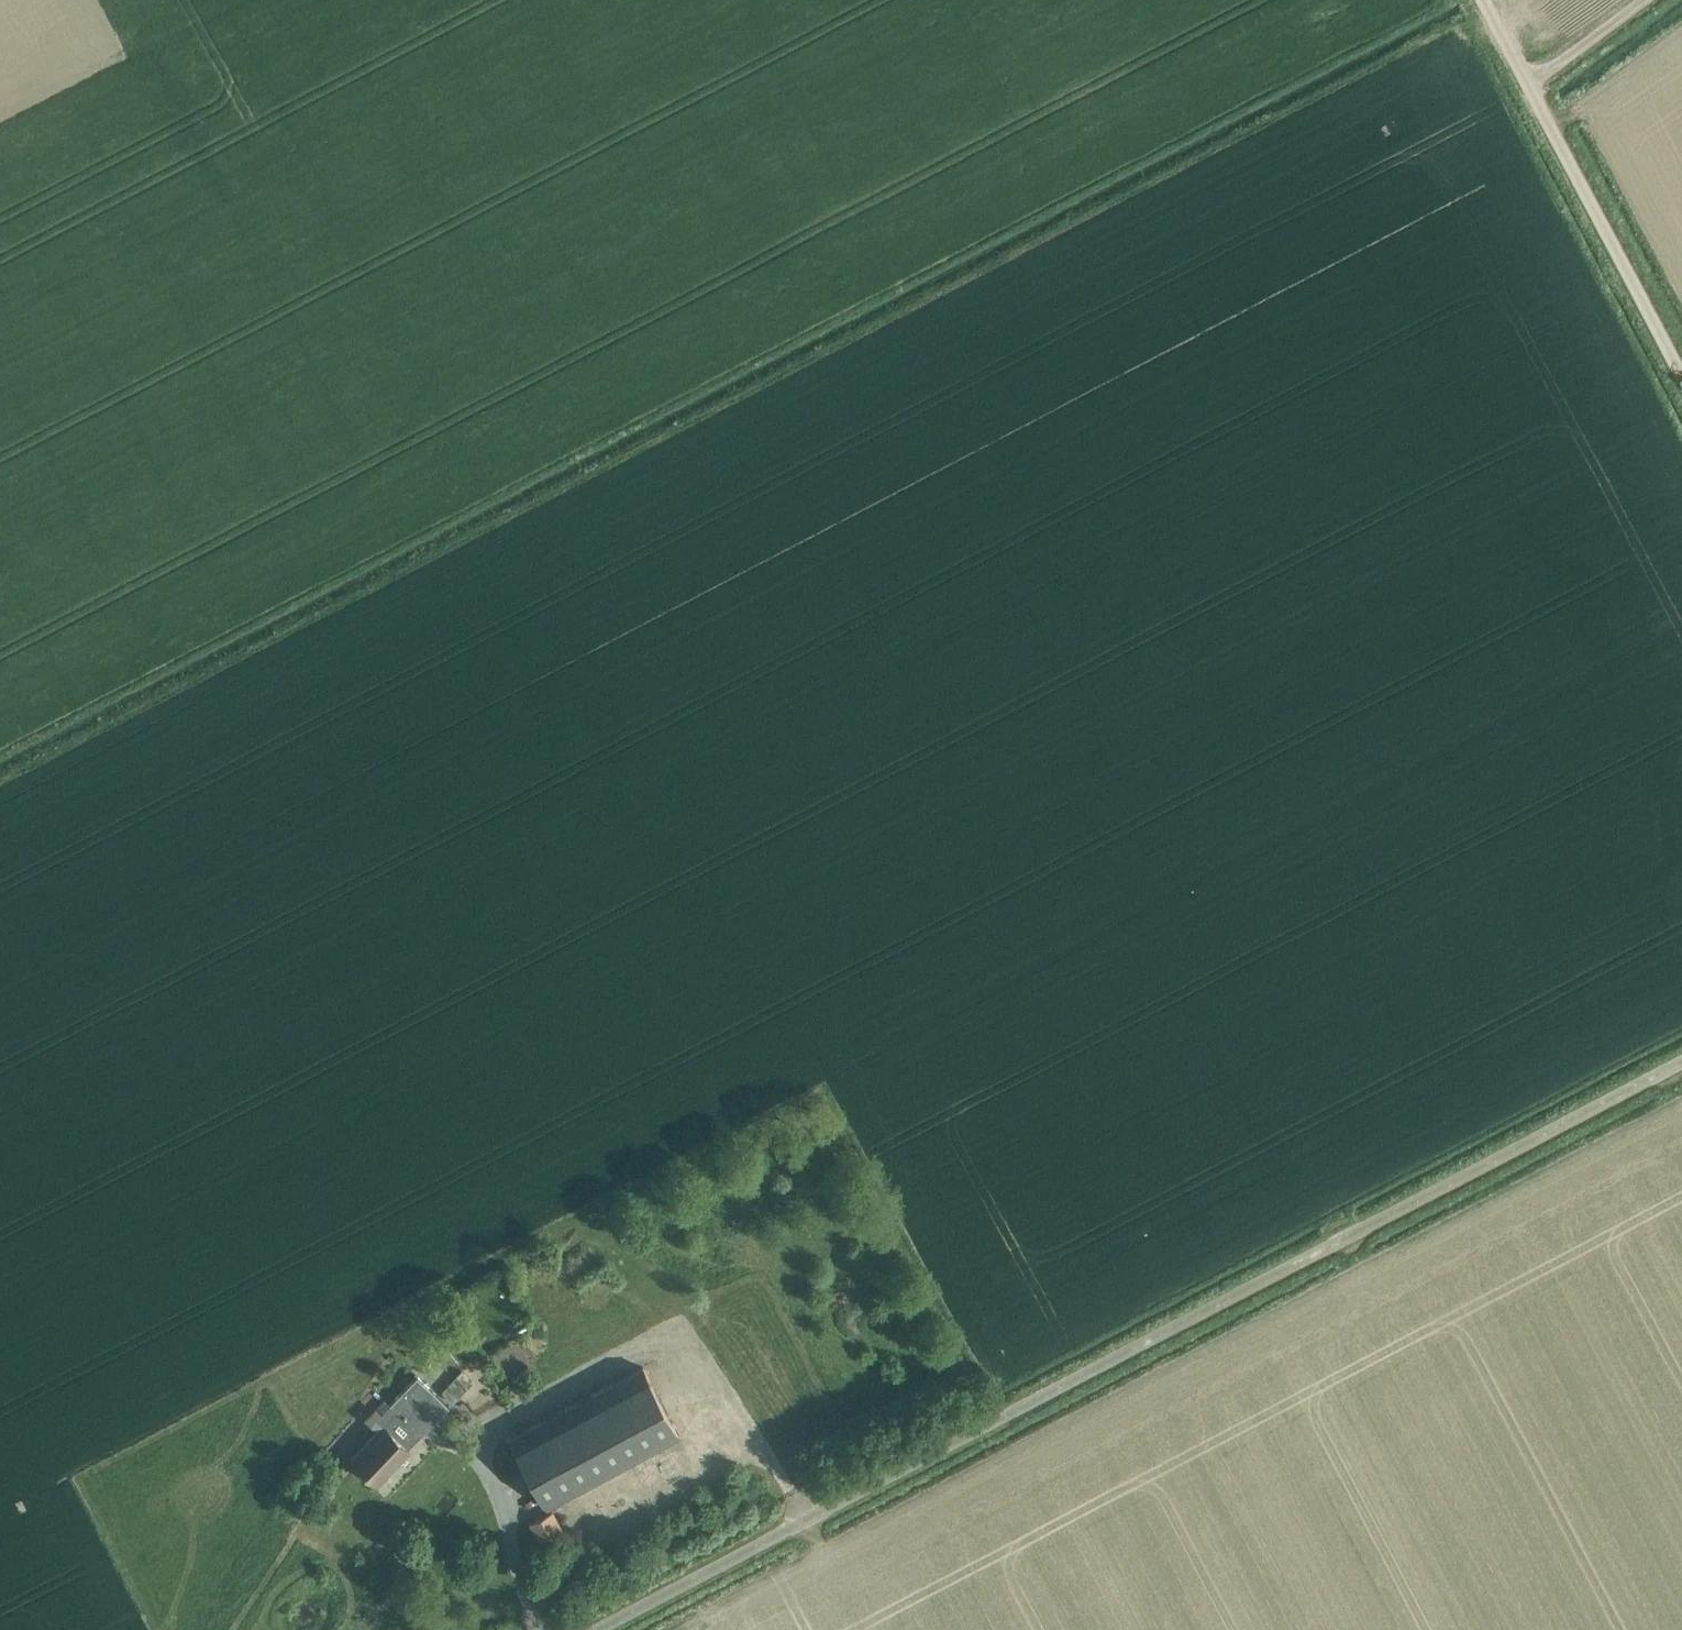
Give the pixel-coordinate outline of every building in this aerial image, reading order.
[(510,1438),(547,1506),(679,1434),(642,1366),(510,1438)] [(450,1402),(471,1379),(459,1369),(439,1391),(450,1402)] [(417,1378),(391,1405),(421,1435),(422,1435),(449,1408),(417,1378)] [(384,1426),(352,1460),(378,1485),(410,1450),(408,1448),(421,1435),(391,1405),(377,1420),(384,1426)] [(540,1546),(562,1534),(552,1515),(530,1527),(540,1546)]
